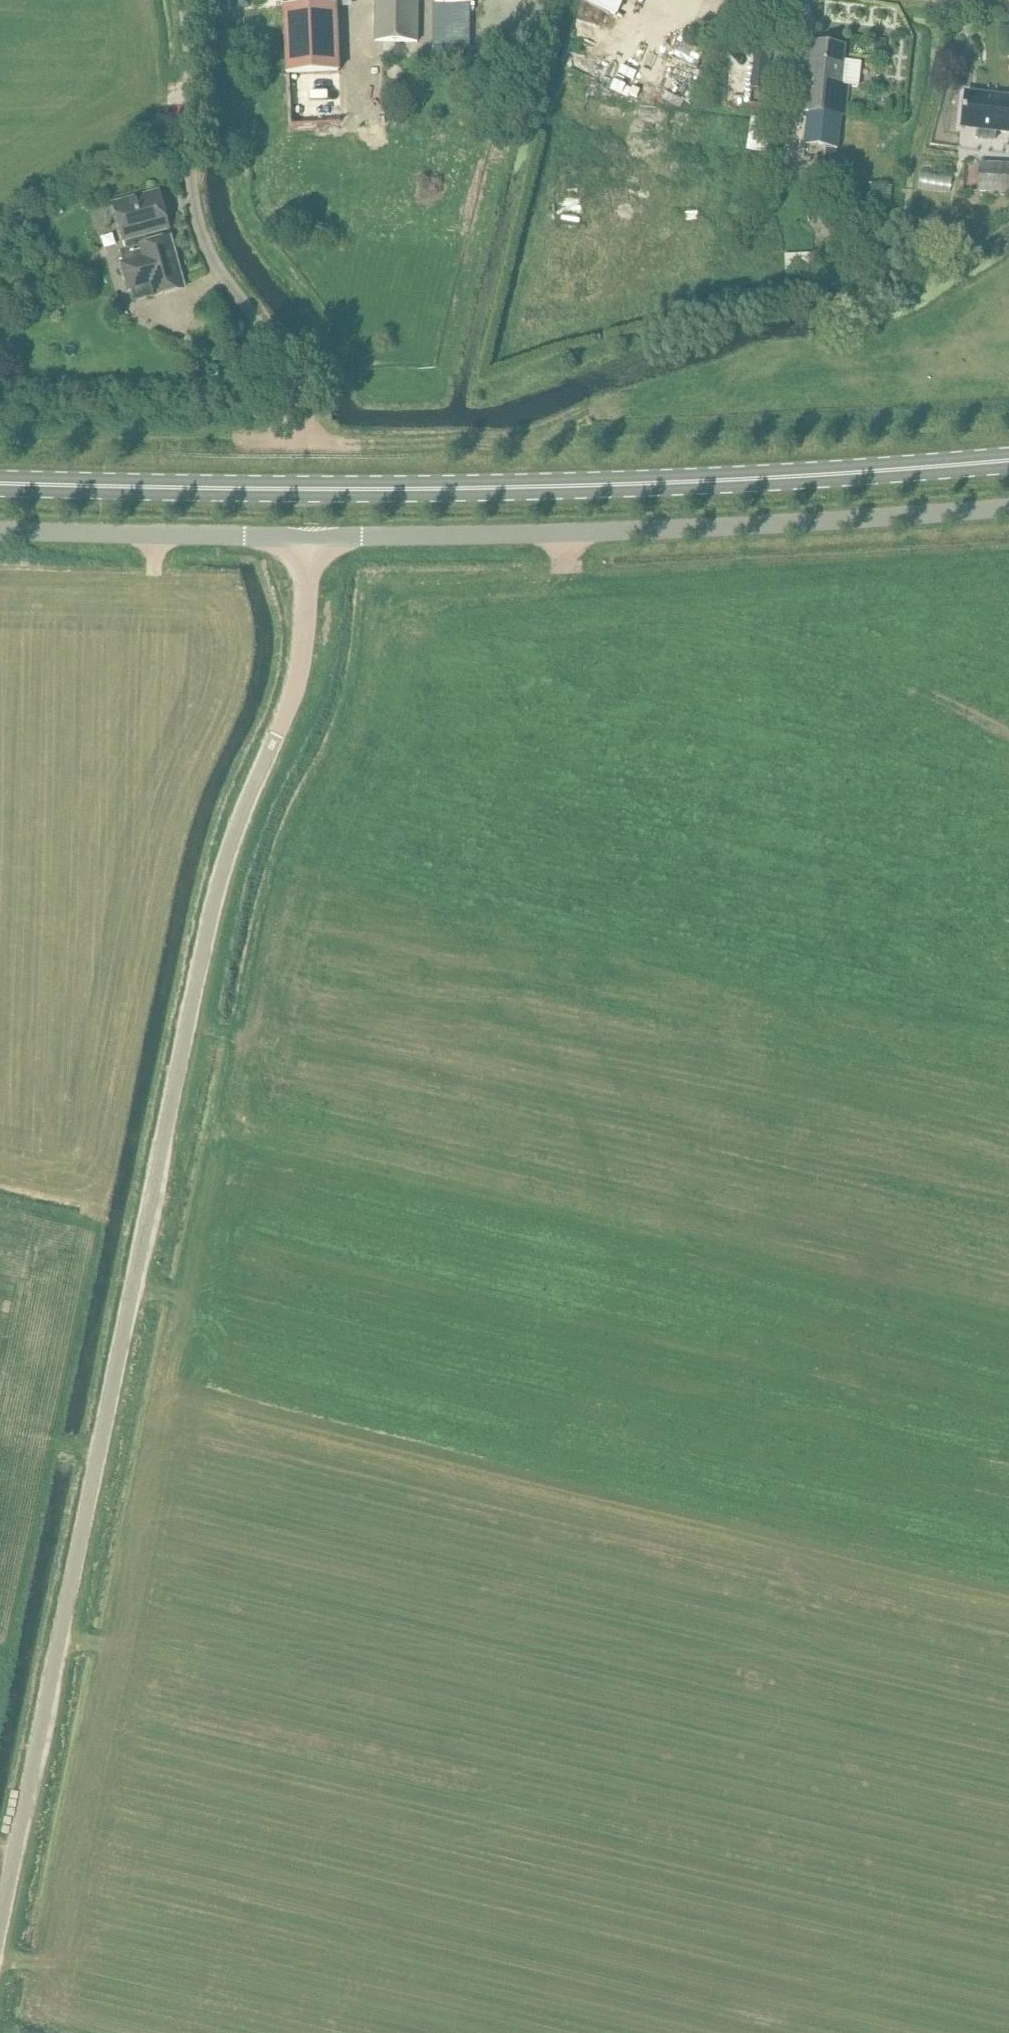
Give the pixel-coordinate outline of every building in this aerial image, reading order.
[(376,41),(418,42),(419,0),(376,0),(376,41)] [(437,0),(437,49),(462,49),(465,49),(465,1),(440,0),(437,0)] [(621,16),(627,0),(583,0),(621,16)] [(337,5),(285,7),(288,75),(340,72),(337,5)] [(770,41),(769,57),(784,58),(785,42),(770,41)] [(812,43),(810,62),(806,111),(810,112),(808,145),(826,147),(823,172),(835,173),(841,115),(846,116),(849,86),(858,87),(861,62),(844,61),(846,46),(812,43)] [(766,78),(751,76),(748,103),(764,104),(766,78)] [(964,127),(978,129),(977,138),(995,140),(996,131),(1008,132),(1008,97),(968,93),(964,127)] [(747,149),(767,152),(772,119),(752,117),(747,149)] [(980,191),(1008,193),(1008,164),(982,162),(980,191)] [(133,297),(163,290),(182,285),(168,233),(150,238),(148,234),(169,228),(159,193),(115,205),(120,224),(124,241),(130,239),(132,244),(125,246),(126,249),(121,250),(124,261),(120,262),(127,291),(131,290),(133,297)] [(927,235),(916,238),(919,250),(930,248),(927,235)]
